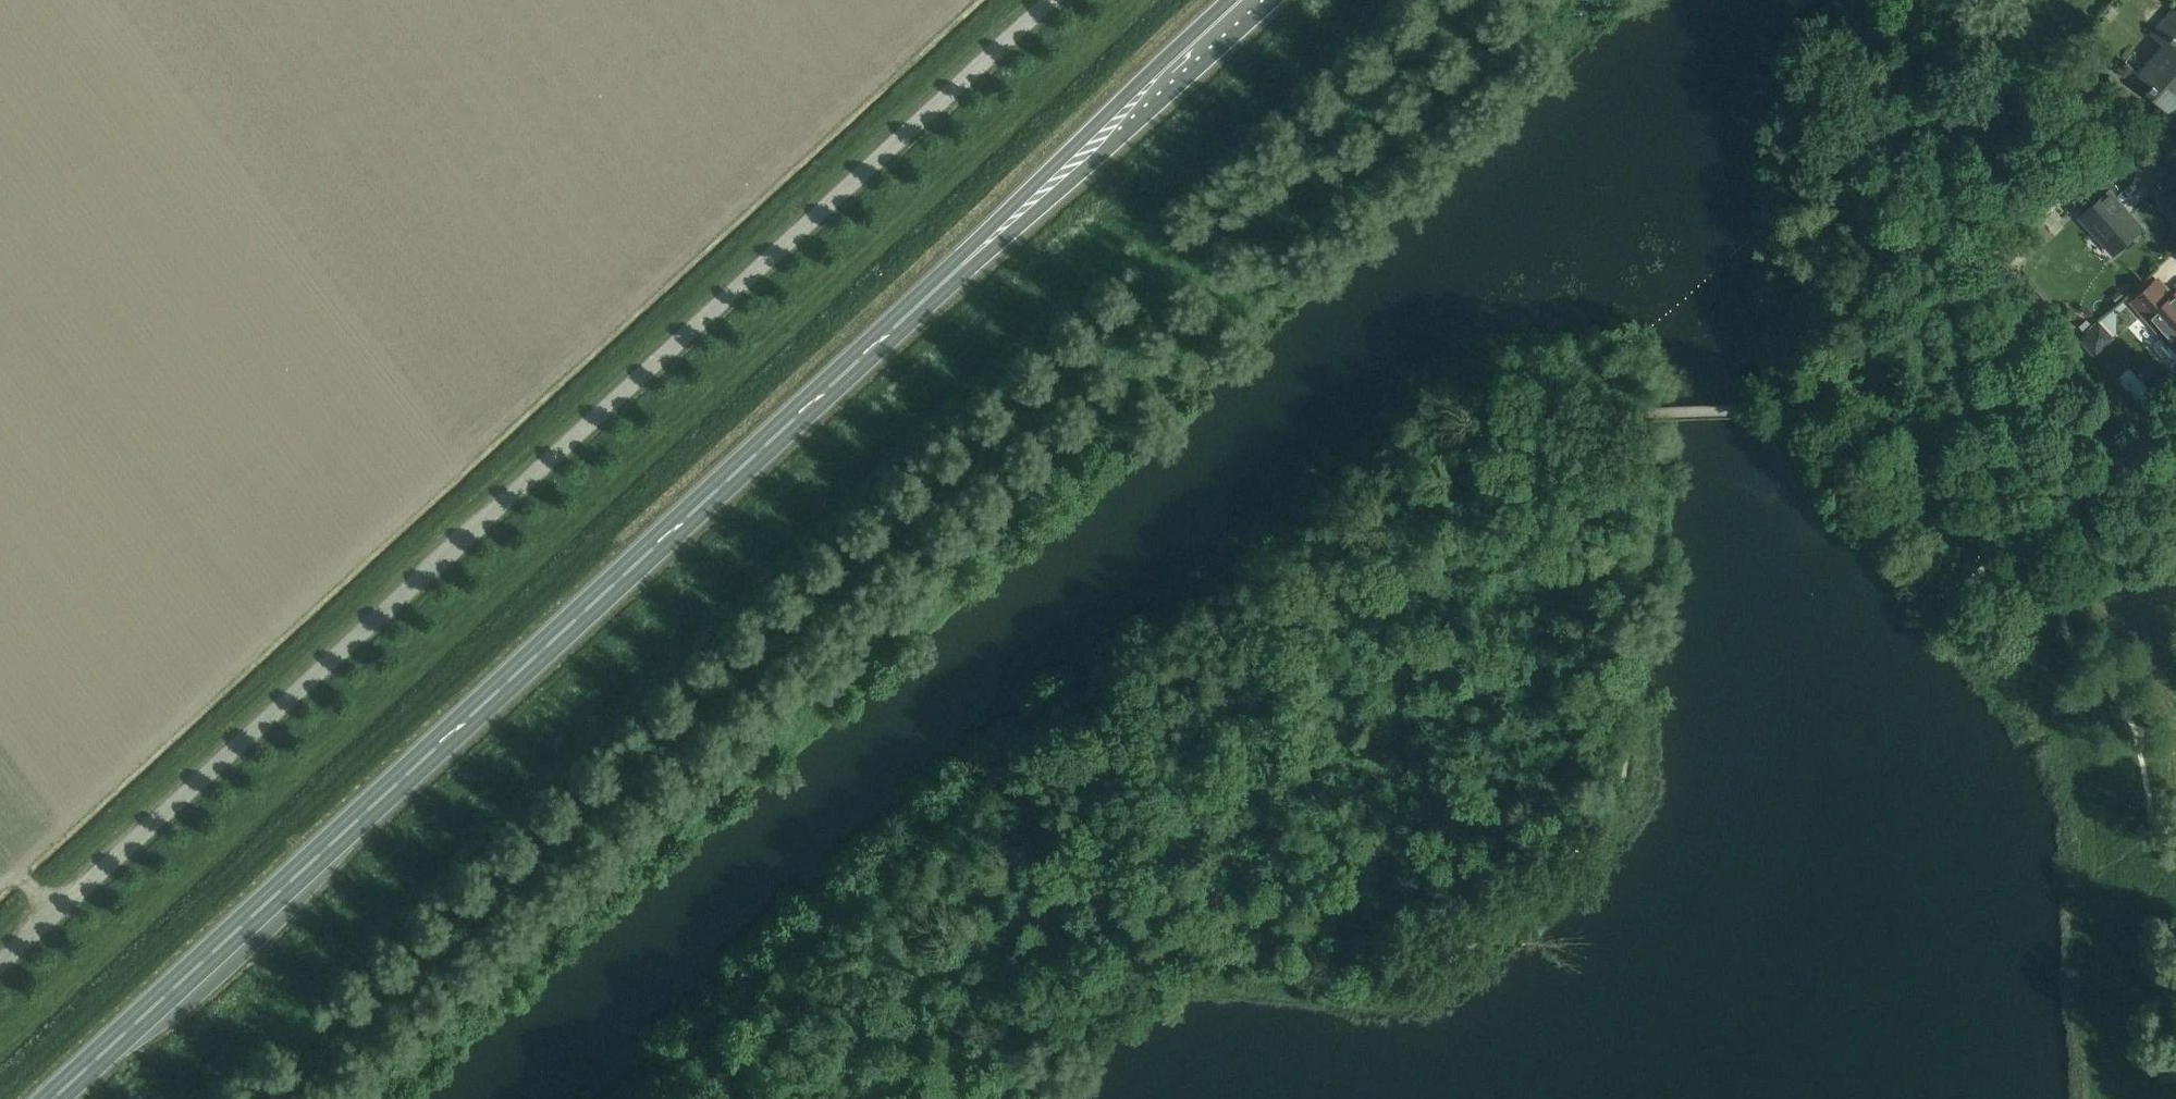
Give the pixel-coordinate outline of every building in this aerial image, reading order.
[(2135,69),(2126,61),(2125,62),(2152,86),(2151,87),(2154,90),(2150,94),(2170,113),(2175,107),(2175,12),(2173,9),(2151,33),(2160,41),(2135,69)] [(2119,187),(2105,172),(2073,201),(2084,213),(2080,217),(2114,254),(2143,227),(2113,193),(2119,187)] [(2157,279),(2133,301),(2161,332),(2163,330),(2172,340),(2164,347),(2175,361),(2175,293),(2173,296),(2157,279)]
